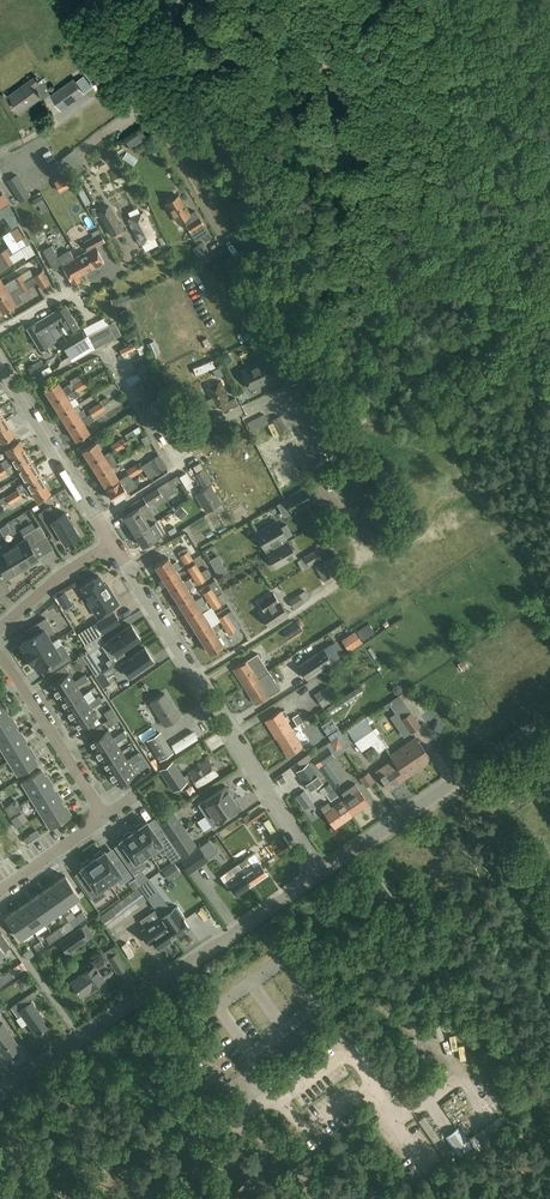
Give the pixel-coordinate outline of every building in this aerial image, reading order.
[(85,88),(102,77),(95,66),(90,69),(89,68),(85,71),(86,72),(78,76),(85,88)] [(40,83),(35,76),(7,97),(19,113),(40,97),(33,88),(40,83)] [(73,78),(50,95),(61,110),(84,93),(73,78)] [(138,135),(126,143),(132,151),(144,143),(138,135)] [(74,149),(60,160),(67,173),(70,172),(74,177),(82,170),(78,165),(83,161),(74,149)] [(127,152),(122,159),(134,167),(139,160),(127,152)] [(52,154),(45,158),(48,164),(55,159),(52,154)] [(94,175),(114,168),(112,162),(92,169),(94,175)] [(30,195),(17,174),(6,181),(20,202),(30,195)] [(35,206),(38,204),(43,201),(40,195),(32,200),(35,206)] [(196,210),(190,214),(179,196),(166,203),(178,222),(183,220),(196,241),(203,237),(205,241),(212,237),(196,210)] [(0,210),(0,219),(5,216),(12,228),(19,224),(9,205),(0,210)] [(98,212),(97,212),(98,214),(111,236),(124,229),(110,205),(98,212)] [(150,213),(145,215),(143,212),(128,220),(141,244),(155,236),(160,234),(150,213)] [(52,241),(54,246),(65,241),(57,225),(52,228),(57,238),(52,241)] [(24,237),(17,227),(10,231),(17,242),(24,237)] [(88,251),(75,258),(83,274),(104,262),(96,246),(105,242),(98,229),(92,233),(94,236),(83,242),(88,251)] [(204,242),(193,248),(200,260),(210,254),(204,242)] [(83,274),(75,258),(74,258),(70,250),(58,256),(53,246),(44,251),(54,270),(63,265),(74,286),(82,282),(79,276),(83,274)] [(0,262),(0,272),(24,256),(20,249),(10,255),(0,262)] [(0,253),(0,262),(10,255),(6,249),(0,253)] [(34,276),(38,282),(41,288),(50,282),(43,271),(41,272),(34,276)] [(0,279),(0,296),(25,281),(21,274),(4,284),(1,278),(0,279)] [(0,296),(0,308),(3,312),(16,304),(23,300),(19,294),(29,287),(25,281),(0,296)] [(115,298),(117,307),(123,306),(121,297),(115,298)] [(50,314),(57,326),(62,322),(69,333),(79,327),(66,305),(50,314)] [(57,326),(50,314),(27,328),(40,351),(57,341),(50,330),(57,326)] [(108,325),(88,335),(95,348),(115,338),(108,325)] [(111,329),(115,338),(121,335),(116,326),(111,329)] [(79,330),(59,341),(69,358),(89,346),(79,330)] [(142,346),(135,330),(122,337),(125,345),(128,344),(131,351),(142,346)] [(242,333),(244,341),(252,338),(251,331),(242,333)] [(264,359),(242,370),(251,390),(274,379),(264,359)] [(128,388),(143,384),(140,377),(147,375),(144,367),(123,374),(128,388)] [(71,382),(62,388),(58,381),(45,390),(53,403),(66,394),(75,389),(87,381),(82,373),(70,380),(71,382)] [(292,385),(306,409),(319,401),(305,377),(292,385)] [(89,384),(87,381),(75,389),(77,392),(89,384)] [(242,394),(235,397),(230,400),(221,381),(206,388),(210,398),(205,400),(210,410),(221,405),(224,411),(238,404),(245,401),(242,394)] [(66,394),(53,403),(61,415),(74,407),(66,394)] [(74,407),(61,415),(68,427),(103,406),(103,405),(109,401),(106,397),(100,401),(100,402),(88,410),(91,413),(87,415),(83,409),(78,413),(74,407)] [(105,409),(103,406),(68,427),(76,440),(90,432),(85,425),(95,419),(93,417),(105,409)] [(264,414),(247,422),(252,432),(269,424),(272,430),(275,428),(279,434),(287,430),(286,427),(287,426),(285,423),(292,420),(288,411),(272,419),(273,421),(269,423),(264,414)] [(0,425),(0,440),(1,442),(15,434),(7,421),(0,425)] [(142,430),(139,425),(125,434),(128,439),(142,430)] [(166,435),(176,452),(192,443),(181,426),(166,435)] [(148,445),(152,442),(148,434),(141,438),(146,447),(149,446),(148,445)] [(123,438),(111,445),(116,453),(127,445),(123,438)] [(14,462),(27,454),(20,442),(6,450),(14,462)] [(96,442),(83,450),(91,463),(104,455),(96,442)] [(0,471),(0,477),(7,472),(8,474),(17,468),(21,475),(35,467),(27,454),(14,462),(5,468),(0,471)] [(167,467),(160,454),(149,461),(158,474),(167,467)] [(104,455),(91,463),(98,475),(112,467),(104,455)] [(255,457),(244,460),(248,474),(258,472),(255,457)] [(132,466),(137,473),(143,470),(141,466),(138,462),(132,466)] [(196,471),(203,467),(200,462),(193,466),(196,471)] [(129,473),(131,477),(137,473),(132,466),(127,470),(129,473)] [(21,475),(25,481),(16,487),(18,489),(6,497),(5,495),(0,498),(0,505),(20,493),(20,492),(29,487),(29,488),(43,479),(35,467),(21,475)] [(112,467),(98,475),(106,488),(120,479),(115,472),(112,467)] [(211,481),(203,469),(195,473),(203,486),(211,481)] [(179,474),(185,485),(192,482),(187,471),(179,474)] [(120,479),(106,488),(114,501),(137,487),(129,474),(120,479)] [(177,477),(169,481),(172,486),(178,488),(182,485),(177,477)] [(43,479),(29,488),(37,501),(51,492),(43,479)] [(222,502),(211,484),(195,494),(206,512),(222,502)] [(143,497),(148,505),(163,496),(158,488),(143,497)] [(303,489),(284,499),(291,512),(310,501),(303,489)] [(0,505),(0,514),(7,509),(6,507),(23,497),(20,493),(0,505)] [(145,505),(140,508),(139,507),(124,516),(135,534),(150,525),(144,516),(150,512),(145,505)] [(51,506),(44,509),(38,513),(49,532),(56,528),(65,543),(67,542),(68,544),(74,540),(73,539),(79,535),(73,525),(75,524),(71,518),(70,519),(66,512),(58,517),(51,506)] [(181,506),(176,511),(182,518),(187,512),(181,506)] [(150,525),(135,534),(143,546),(165,532),(158,520),(150,525)] [(321,520),(307,529),(311,535),(315,533),(319,540),(329,534),(321,520)] [(276,568),(296,556),(286,538),(287,538),(277,521),(256,533),(266,550),(267,553),(276,568)] [(11,548),(23,568),(39,559),(31,547),(47,537),(40,525),(23,535),(26,539),(11,548)] [(200,553),(189,536),(183,540),(194,557),(200,553)] [(11,548),(0,554),(0,566),(7,578),(23,568),(11,548)] [(186,564),(193,559),(186,548),(179,552),(186,564)] [(318,549),(305,557),(310,565),(323,558),(318,549)] [(227,571),(217,555),(209,560),(218,576),(227,571)] [(322,561),(330,574),(336,571),(335,570),(343,566),(337,555),(330,559),(329,557),(322,561)] [(163,578),(176,569),(168,557),(155,565),(163,578)] [(314,565),(324,581),(331,577),(321,561),(314,565)] [(193,577),(201,571),(196,563),(188,568),(193,577)] [(176,569),(163,578),(170,590),(184,581),(176,569)] [(201,571),(193,577),(198,585),(206,580),(206,579),(212,575),(208,569),(201,572),(201,571)] [(384,576),(391,580),(395,573),(389,569),(384,576)] [(106,583),(105,584),(99,575),(81,586),(86,594),(85,595),(97,616),(119,603),(106,583)] [(190,578),(184,581),(170,590),(178,603),(192,594),(188,588),(193,584),(190,578)] [(208,601),(216,596),(222,593),(218,587),(213,590),(212,588),(203,593),(208,601)] [(304,591),(289,601),(294,608),(309,598),(304,591)] [(64,593),(56,598),(63,611),(72,605),(64,593)] [(222,593),(216,596),(222,605),(227,601),(222,593)] [(279,601),(274,593),(259,602),(265,611),(261,613),(270,626),(288,614),(279,601)] [(192,594),(178,603),(186,615),(206,603),(202,596),(196,600),(192,594)] [(216,596),(208,601),(212,608),(207,611),(210,617),(216,613),(214,609),(222,605),(216,596)] [(206,603),(186,615),(194,627),(207,619),(203,612),(210,608),(207,602),(206,603)] [(72,611),(68,613),(74,624),(78,622),(72,611)] [(114,611),(97,622),(103,632),(120,622),(114,611)] [(224,626),(236,619),(237,618),(232,611),(227,613),(219,618),(224,626)] [(28,657),(53,642),(48,635),(54,631),(46,618),(26,630),(26,631),(30,628),(34,635),(21,643),(25,649),(24,650),(28,657)] [(207,619),(194,627),(202,640),(215,632),(215,631),(220,628),(217,622),(211,626),(207,619)] [(241,627),(236,619),(224,626),(229,635),(241,627)] [(303,629),(297,621),(283,630),(289,639),(303,629)] [(92,622),(76,631),(82,641),(98,632),(92,622)] [(362,626),(369,636),(375,632),(368,622),(362,626)] [(107,641),(101,645),(110,658),(105,661),(109,666),(126,654),(123,650),(131,645),(140,639),(135,632),(131,625),(107,641)] [(342,640),(349,651),(362,642),(355,631),(342,640)] [(223,644),(215,632),(202,640),(210,653),(223,644)] [(57,649),(53,642),(28,657),(33,664),(34,663),(38,669),(50,662),(55,669),(71,659),(63,645),(57,649)] [(331,644),(297,666),(306,679),(340,657),(331,644)] [(102,670),(102,671),(106,676),(119,668),(118,666),(122,664),(130,677),(154,661),(145,647),(128,658),(126,654),(109,666),(102,670)] [(258,653),(248,659),(234,668),(245,686),(269,672),(258,653)] [(93,660),(87,664),(95,676),(96,676),(95,675),(101,671),(93,660)] [(55,672),(59,678),(69,672),(65,665),(55,672)] [(75,681),(69,672),(59,678),(50,684),(57,696),(76,683),(78,686),(83,683),(80,677),(75,681)] [(280,689),(269,672),(245,686),(256,704),(280,689)] [(85,674),(80,677),(83,683),(89,679),(85,674)] [(78,686),(76,683),(57,696),(64,707),(83,694),(78,686)] [(400,685),(396,684),(393,686),(392,689),(393,692),(397,694),(400,692),(401,688),(400,685)] [(314,694),(323,707),(336,699),(327,686),(314,694)] [(364,690),(361,686),(327,708),(330,713),(357,695),(357,694),(364,690)] [(165,725),(179,716),(165,693),(151,702),(165,725)] [(83,694),(64,707),(71,718),(90,705),(92,708),(97,704),(94,699),(89,703),(83,694)] [(102,701),(99,696),(94,699),(97,704),(102,701)] [(0,701),(0,723),(11,716),(10,716),(9,717),(6,712),(7,711),(1,701),(0,701)] [(92,708),(90,705),(71,718),(78,729),(98,716),(92,708)] [(411,733),(421,725),(407,706),(397,713),(401,719),(396,723),(401,731),(406,727),(411,733)] [(108,719),(115,715),(111,708),(104,713),(108,719)] [(285,710),(281,712),(280,711),(266,720),(278,738),(289,730),(291,729),(285,718),(289,716),(285,710)] [(297,725),(303,721),(299,714),(293,717),(297,725)] [(0,723),(0,744),(20,732),(20,731),(18,732),(15,727),(17,726),(11,716),(0,723)] [(338,737),(343,746),(344,746),(344,747),(355,740),(362,751),(372,744),(378,753),(385,748),(365,717),(348,728),(348,729),(338,736),(338,737)] [(322,723),(331,739),(340,734),(331,718),(322,723)] [(303,721),(297,725),(302,733),(308,729),(303,721)] [(108,728),(88,741),(96,752),(115,740),(117,742),(122,739),(119,734),(114,737),(108,728)] [(289,730),(278,738),(289,755),(302,747),(301,745),(304,743),(301,737),(298,739),(291,729),(289,730)] [(124,731),(119,734),(122,739),(127,736),(124,731)] [(20,732),(0,744),(0,746),(9,760),(30,747),(29,746),(28,747),(25,742),(26,742),(20,732)] [(160,761),(174,753),(161,732),(147,740),(160,761)] [(343,746),(338,737),(330,742),(336,751),(343,746)] [(390,755),(393,758),(406,777),(423,765),(421,763),(429,757),(416,738),(390,755)] [(117,742),(115,740),(96,752),(103,763),(122,751),(117,742)] [(326,743),(310,753),(318,766),(334,755),(326,743)] [(36,757),(30,747),(9,760),(18,775),(38,764),(34,758),(36,757)] [(378,756),(377,754),(373,747),(364,753),(370,761),(378,756)] [(133,756),(128,759),(122,751),(103,763),(110,774),(129,762),(131,764),(136,761),(133,756)] [(138,752),(133,756),(136,761),(141,757),(138,752)] [(406,777),(393,758),(375,770),(388,789),(393,786),(394,788),(397,788),(400,786),(401,783),(400,781),(406,777)] [(296,771),(311,791),(327,779),(312,759),(296,771)] [(187,781),(192,778),(199,788),(218,774),(208,760),(189,773),(184,777),(174,761),(159,770),(173,792),(188,783),(187,781)] [(131,764),(129,762),(110,774),(117,785),(136,773),(131,764)] [(336,775),(327,762),(319,767),(329,781),(336,775)] [(42,771),(23,783),(32,798),(51,786),(53,785),(46,775),(45,776),(42,771)] [(375,781),(368,771),(359,778),(365,787),(375,781)] [(285,779),(282,775),(276,779),(280,783),(285,779)] [(17,780),(5,784),(9,797),(21,793),(17,780)] [(346,799),(342,802),(351,815),(369,803),(360,789),(355,783),(342,793),(346,799)] [(51,786),(32,798),(41,813),(61,801),(62,801),(56,790),(54,791),(51,786)] [(228,788),(226,787),(199,805),(206,815),(233,797),(232,795),(234,794),(230,787),(228,788)] [(333,789),(326,794),(330,800),(337,796),(333,789)] [(301,805),(311,798),(305,790),(295,797),(301,805)] [(235,798),(233,797),(206,815),(213,826),(241,807),(239,805),(241,804),(236,797),(235,798)] [(61,801),(41,813),(51,828),(71,816),(65,805),(64,806),(61,801)] [(351,815),(342,802),(332,808),(328,802),(321,807),(325,813),(334,827),(351,815)] [(11,804),(5,808),(7,812),(14,808),(11,804)] [(17,813),(14,808),(7,812),(10,817),(17,813)] [(176,811),(159,822),(171,839),(187,828),(176,811)] [(215,832),(220,839),(251,818),(246,811),(215,832)] [(392,813),(378,825),(383,830),(396,818),(392,813)] [(17,827),(23,823),(17,815),(11,819),(17,827)] [(136,829),(133,831),(149,853),(157,847),(162,854),(174,846),(162,829),(156,833),(147,821),(144,823),(141,822),(136,826),(136,829)] [(187,828),(171,839),(182,856),(199,845),(187,828)] [(149,853),(133,831),(131,832),(129,831),(123,835),(123,838),(120,840),(128,853),(122,857),(134,874),(145,866),(140,859),(149,853)] [(238,856),(250,848),(241,835),(240,836),(238,832),(222,843),(237,865),(238,864),(252,884),(267,874),(260,863),(262,862),(256,853),(247,858),(247,857),(241,861),(238,856)] [(30,835),(24,839),(27,843),(33,839),(30,835)] [(208,860),(199,847),(181,860),(190,873),(208,860)] [(93,859),(109,883),(116,877),(120,883),(132,876),(121,860),(115,864),(105,851),(102,852),(101,850),(94,855),(95,857),(93,859)] [(30,851),(23,853),(26,863),(33,861),(30,851)] [(333,855),(324,857),(326,864),(335,862),(333,855)] [(109,883),(93,859),(90,861),(88,859),(81,864),(83,866),(80,868),(89,880),(83,884),(95,901),(106,894),(102,888),(109,883)] [(2,866),(10,877),(15,873),(7,862),(2,866)] [(174,863),(163,871),(170,881),(181,873),(174,863)] [(238,864),(237,865),(221,876),(228,886),(230,884),(237,895),(252,884),(238,864)] [(54,884),(68,904),(80,896),(66,875),(54,884)] [(54,884),(42,892),(56,913),(68,904),(54,884)] [(100,916),(109,928),(147,900),(138,888),(100,916)] [(182,894),(194,910),(200,905),(188,889),(182,894)] [(42,892),(30,901),(44,921),(56,913),(42,892)] [(159,914),(168,908),(159,895),(157,896),(155,893),(147,898),(159,914)] [(30,901),(18,909),(32,929),(44,921),(30,901)] [(161,918),(174,938),(189,927),(184,919),(186,918),(178,906),(161,918)] [(18,909),(6,917),(20,938),(32,929),(18,909)] [(87,919),(83,913),(77,917),(82,923),(87,919)] [(82,923),(77,917),(71,921),(76,927),(82,923)] [(174,938),(161,918),(141,931),(149,943),(153,940),(159,948),(174,938)] [(85,924),(59,941),(67,953),(88,938),(87,936),(91,933),(85,924)] [(118,939),(125,933),(120,927),(113,934),(118,939)] [(63,936),(59,930),(53,934),(58,940),(63,936)] [(5,952),(5,951),(11,946),(1,932),(0,933),(0,955),(5,952)] [(53,934),(48,938),(52,944),(58,940),(53,934)] [(46,948),(41,942),(36,946),(40,952),(46,948)] [(46,952),(55,965),(54,966),(63,978),(70,973),(61,961),(59,963),(52,952),(60,947),(58,943),(48,950),(49,950),(46,952)] [(121,948),(127,956),(134,951),(127,943),(121,948)] [(127,984),(134,979),(114,947),(102,954),(107,962),(109,961),(117,975),(120,973),(127,984)] [(101,970),(107,967),(101,955),(95,958),(101,970)] [(81,974),(71,982),(81,996),(92,989),(105,979),(95,965),(81,975),(81,974)] [(7,980),(13,976),(8,970),(3,974),(7,980)] [(24,1026),(28,1023),(37,1035),(49,1026),(32,1001),(31,1002),(27,996),(11,1007),(24,1026)] [(13,1022),(18,1018),(11,1008),(6,1012),(13,1022)] [(0,1025),(0,1049),(5,1057),(20,1047),(3,1023),(0,1025)] [(247,1189),(257,1178),(244,1167),(243,1168),(241,1169),(239,1172),(239,1173),(231,1182),(246,1196),(249,1191),(247,1189)] [(144,1195),(147,1198),(167,1198),(163,1193),(163,1191),(161,1188),(159,1187),(158,1186),(144,1195)]
